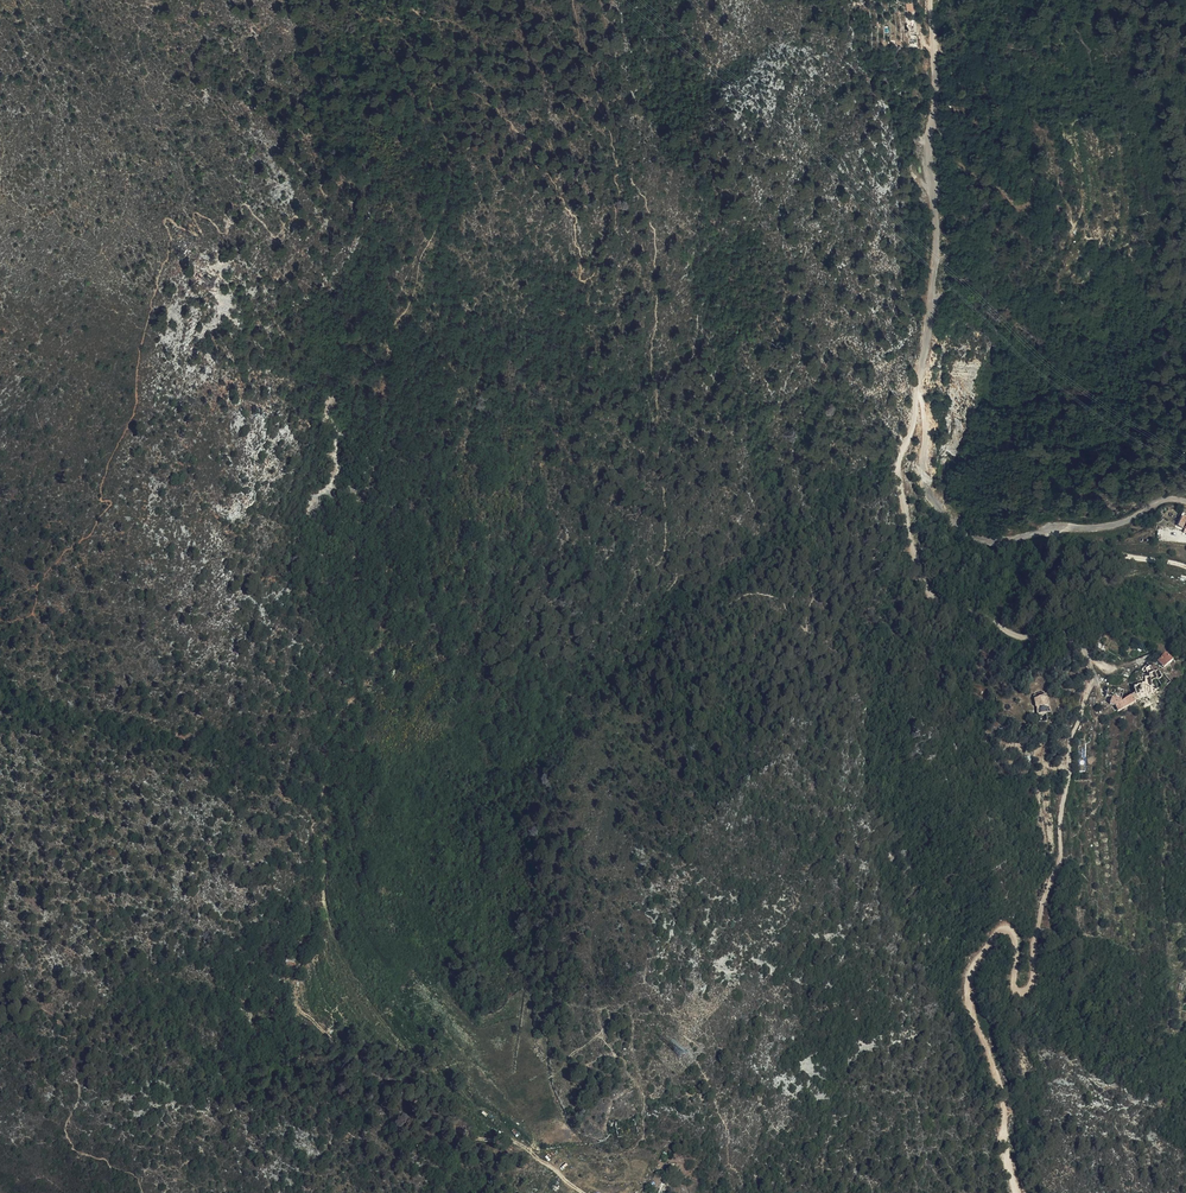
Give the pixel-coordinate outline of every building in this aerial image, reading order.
[(907,11),(914,11),(913,2),(906,3),(907,11)] [(1178,511),(1177,514),(1180,516),(1178,521),(1185,525),(1184,528),(1185,530),(1185,515),(1178,511)] [(1061,655),(1066,660),(1071,655),(1066,650),(1061,655)] [(1161,662),(1162,665),(1172,659),(1173,659),(1168,654),(1164,658),(1162,656),(1157,660),(1159,663),(1161,662)] [(1034,694),(1032,695),(1033,707),(1035,707),(1035,721),(1044,721),(1043,710),(1046,709),(1046,704),(1044,704),(1043,695),(1042,692),(1040,692),(1040,693),(1040,696),(1035,698),(1034,694)] [(1121,698),(1112,696),(1110,702),(1114,703),(1118,708),(1135,699),(1131,694),(1121,700),(1121,699),(1121,698)] [(345,711),(342,718),(352,723),(356,716),(345,711)] [(286,956),(287,964),(296,963),(295,955),(286,956)]
